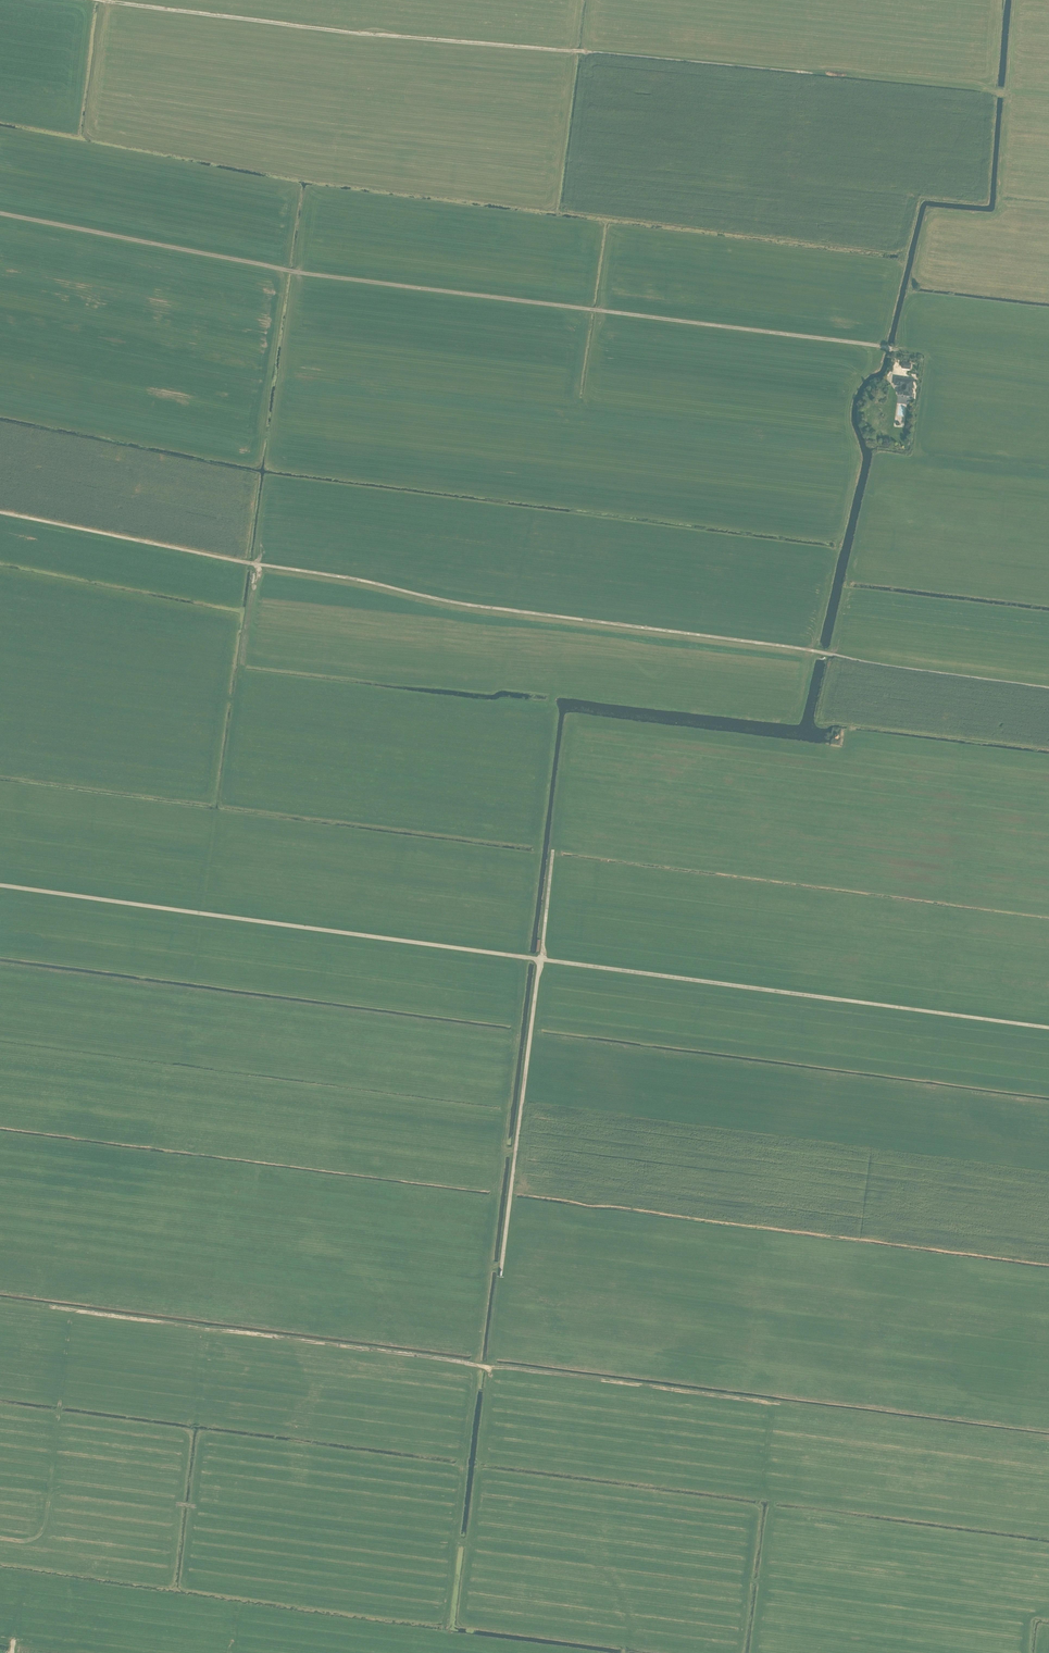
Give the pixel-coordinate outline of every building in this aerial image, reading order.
[(901,386),(901,390),(900,390),(898,391),(898,393),(899,395),(911,396),(911,393),(912,393),(913,393),(913,391),(912,390),(913,381),(896,379),(895,385),(901,386)]
